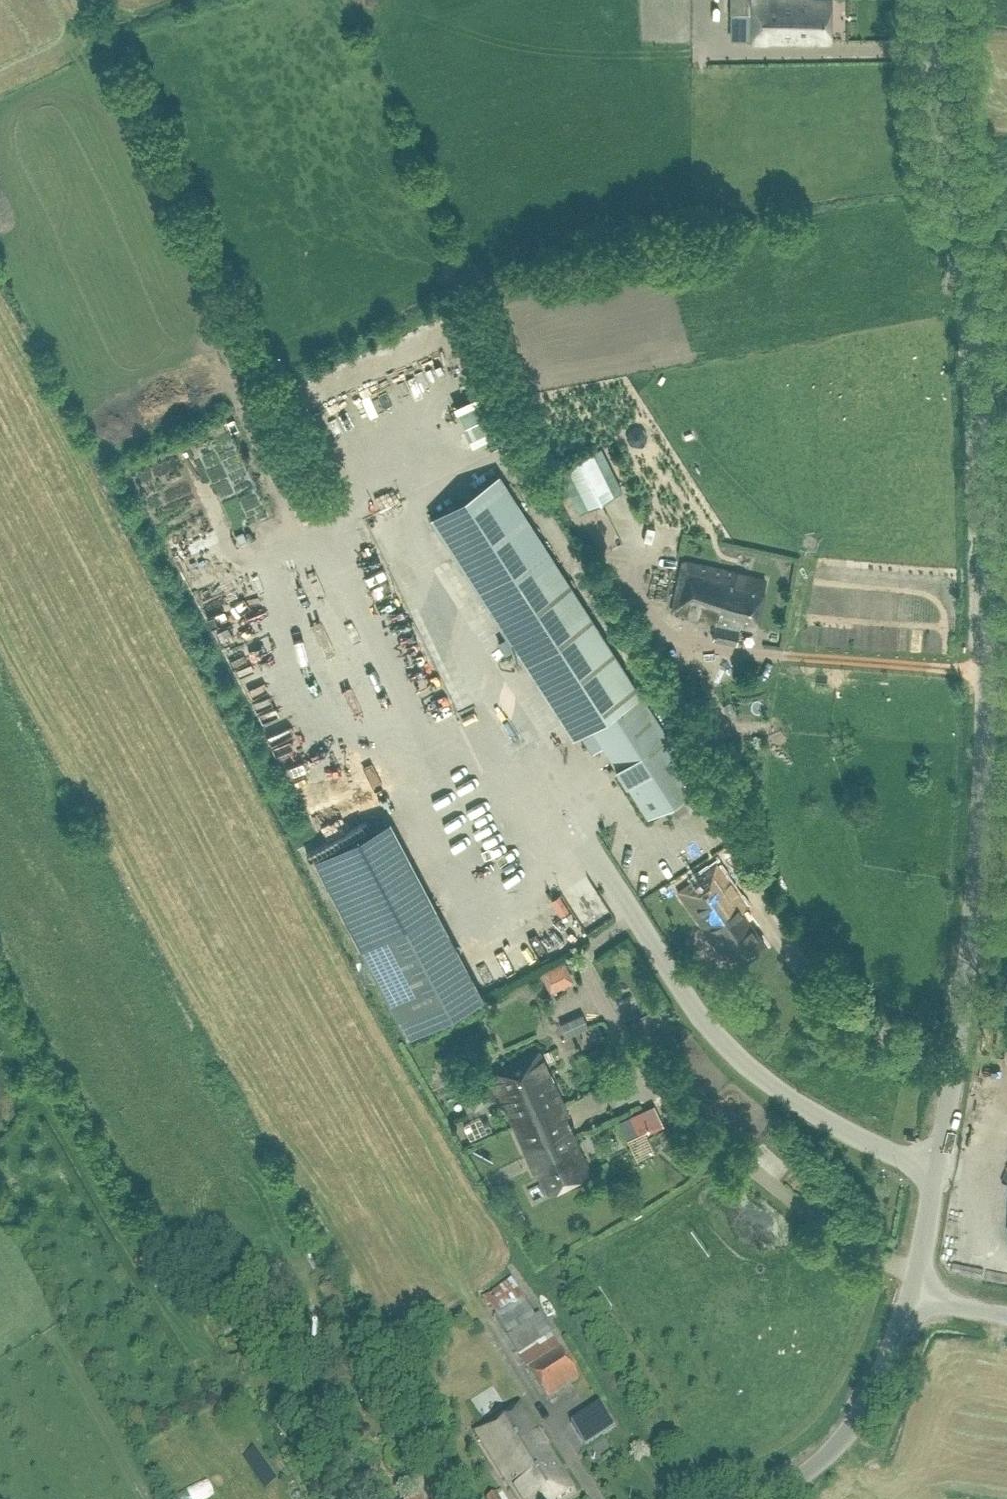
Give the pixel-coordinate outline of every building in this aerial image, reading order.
[(739,11),(749,11),(749,37),(751,37),(751,38),(830,39),(830,0),(730,0),(729,11),(739,11)] [(573,459),(564,463),(586,507),(603,499),(615,493),(593,449),(573,459)] [(572,735),(589,723),(649,814),(699,781),(644,697),(498,470),(425,511),(572,735)] [(736,631),(738,622),(754,626),(764,578),(683,560),(673,608),(732,621),(728,639),(737,641),(738,631),(736,631)] [(373,674),(373,665),(352,664),(352,674),(373,674)] [(277,766),(286,784),(324,767),(316,749),(277,766)] [(399,835),(322,873),(407,1034),(482,994),(399,835)] [(734,963),(765,942),(745,913),(749,910),(715,862),(678,888),(711,937),(713,937),(721,950),(724,948),(734,963)] [(540,970),(549,990),(573,978),(563,959),(540,970)] [(492,1078),(493,1080),(489,1082),(485,1074),(462,1086),(473,1110),(497,1098),(493,1092),(498,1090),(537,1170),(540,1169),(550,1189),(591,1169),(536,1056),(492,1078)] [(652,1103),(618,1120),(628,1141),(663,1124),(652,1103)] [(815,1194),(826,1204),(833,1196),(822,1186),(815,1194)] [(527,1371),(557,1350),(558,1350),(550,1336),(538,1316),(533,1318),(522,1300),(522,1299),(512,1282),(481,1300),(505,1337),(517,1357),(527,1371)] [(578,1381),(557,1350),(527,1371),(547,1402),(578,1381)] [(506,1489),(511,1498),(566,1498),(572,1496),(525,1415),(478,1441),(506,1489)]
